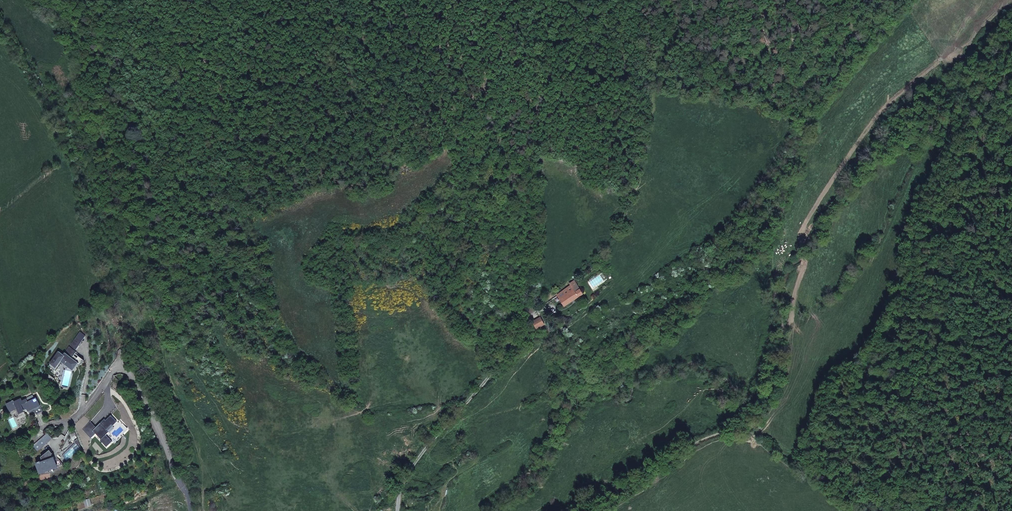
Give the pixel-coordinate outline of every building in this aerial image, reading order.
[(572,287),(576,293),(580,290),(576,284),(572,287)] [(572,287),(557,296),(564,307),(583,295),(580,290),(576,293),(572,287)] [(536,328),(544,324),(540,317),(532,321),(536,328)] [(80,365),(85,359),(80,355),(78,357),(75,355),(77,351),(76,350),(83,341),(77,337),(64,353),(60,350),(49,365),(51,367),(49,369),(52,371),(53,368),(61,358),(74,368),(77,363),(80,365)] [(61,358),(53,368),(55,369),(61,361),(74,370),(75,369),(74,368),(61,358)] [(36,413),(43,410),(37,398),(35,399),(32,394),(26,398),(22,400),(21,397),(14,401),(14,399),(7,403),(10,411),(14,409),(14,408),(17,407),(19,411),(23,409),(23,408),(26,406),(29,412),(34,410),(36,413)] [(46,433),(37,442),(41,447),(51,438),(46,433)] [(37,442),(32,446),(37,451),(41,447),(37,442)] [(37,463),(41,472),(46,469),(46,468),(51,466),(52,469),(58,466),(55,457),(52,454),(49,450),(44,454),(49,459),(43,461),(42,462),(41,461),(39,462),(39,463),(37,463)] [(428,484),(412,483),(411,485),(407,485),(406,491),(409,491),(409,492),(427,493),(428,484)] [(92,505),(90,498),(84,501),(86,507),(92,505)]
